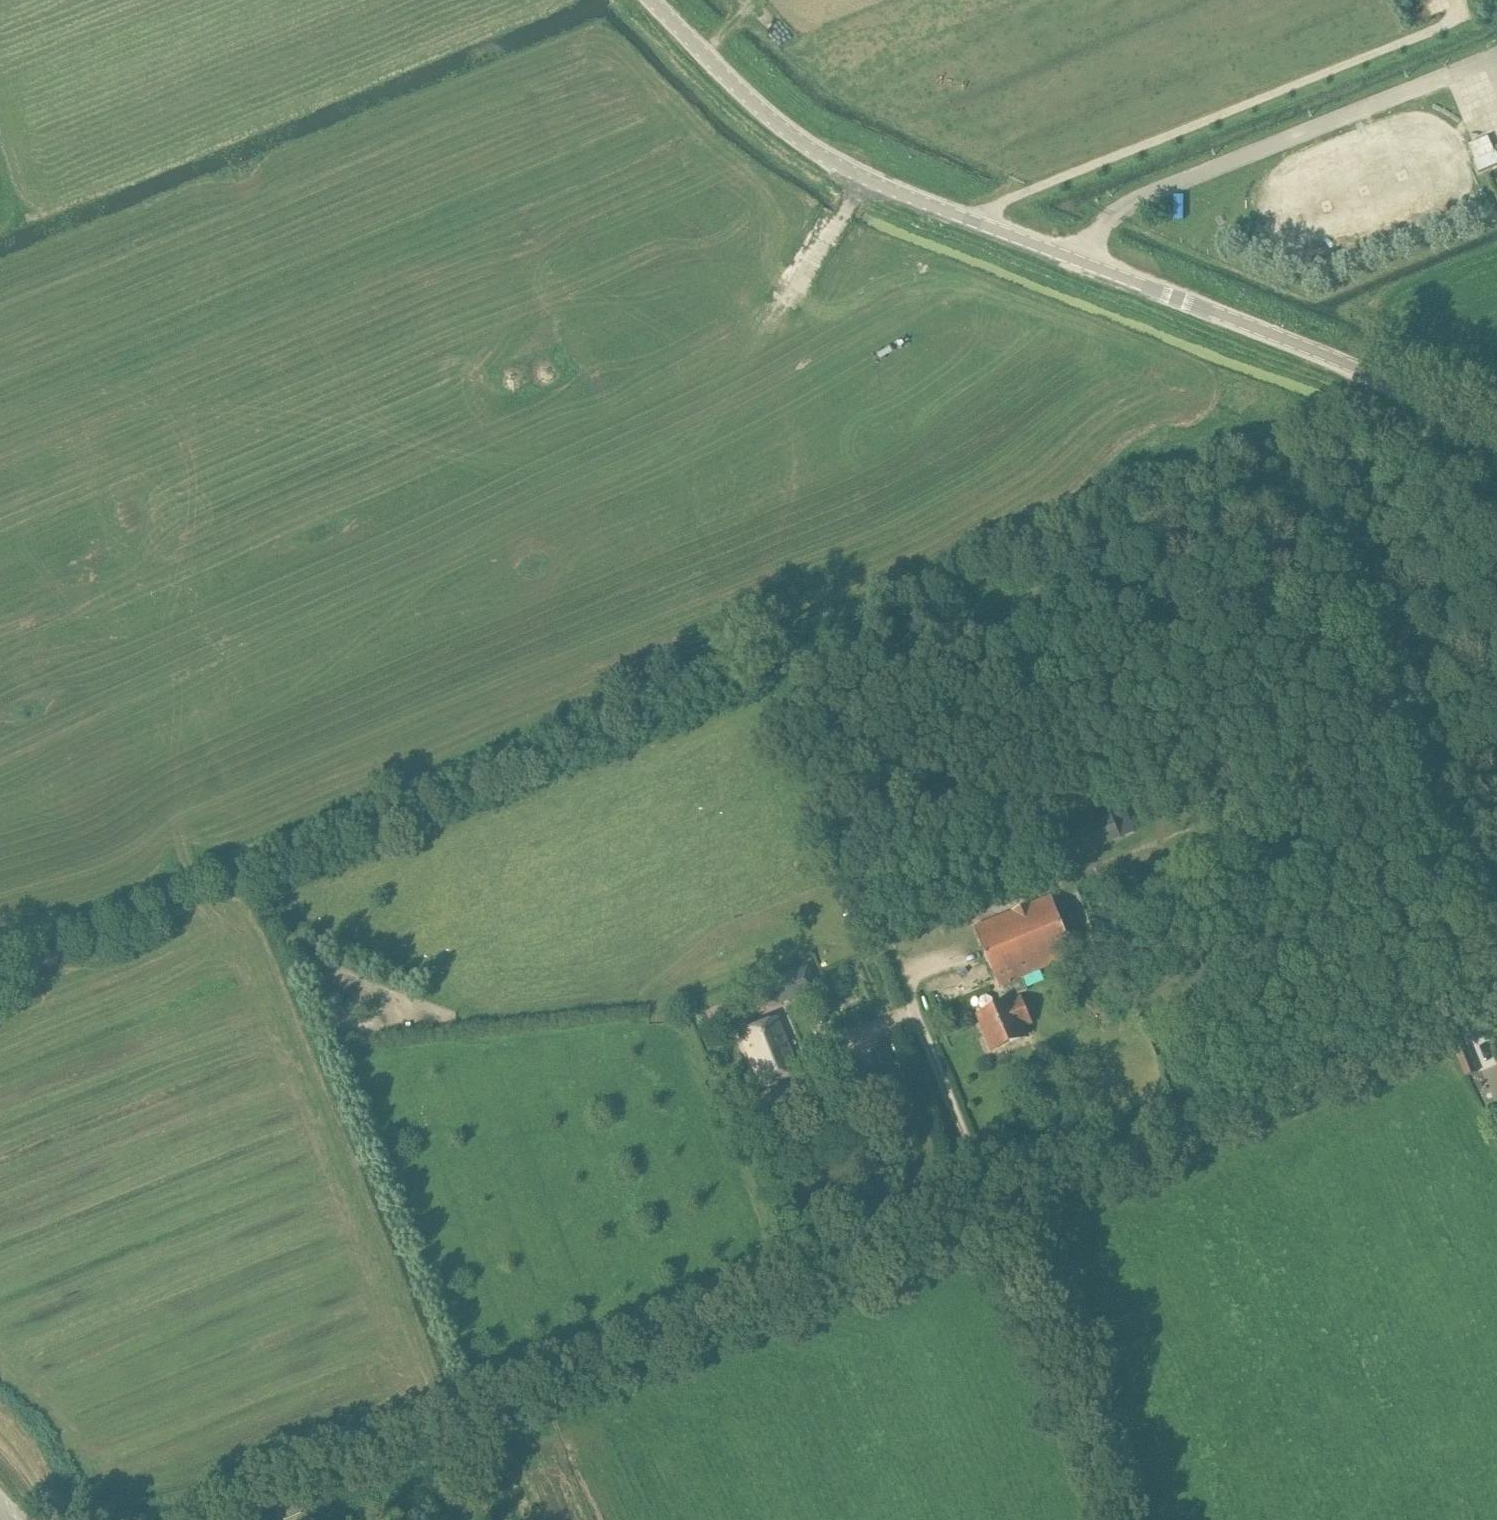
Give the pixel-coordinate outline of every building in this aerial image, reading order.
[(1496,164),(1496,135),(1495,132),(1471,143),(1483,171),(1496,164)] [(1121,837),(1112,815),(1057,838),(1066,860),(1121,837)] [(1023,975),(1076,953),(1052,895),(975,927),(999,985),(1001,984),(1009,1003),(980,1015),(994,1049),(1028,1036),(1024,1026),(1033,1022),(1022,996),(1019,998),(1018,995),(1029,991),(1023,975)] [(814,988),(805,966),(761,984),(770,1006),(814,988)] [(777,1016),(739,1033),(762,1088),(800,1072),(777,1016)] [(1469,1047),(1456,1052),(1466,1076),(1479,1071),(1469,1047)]
